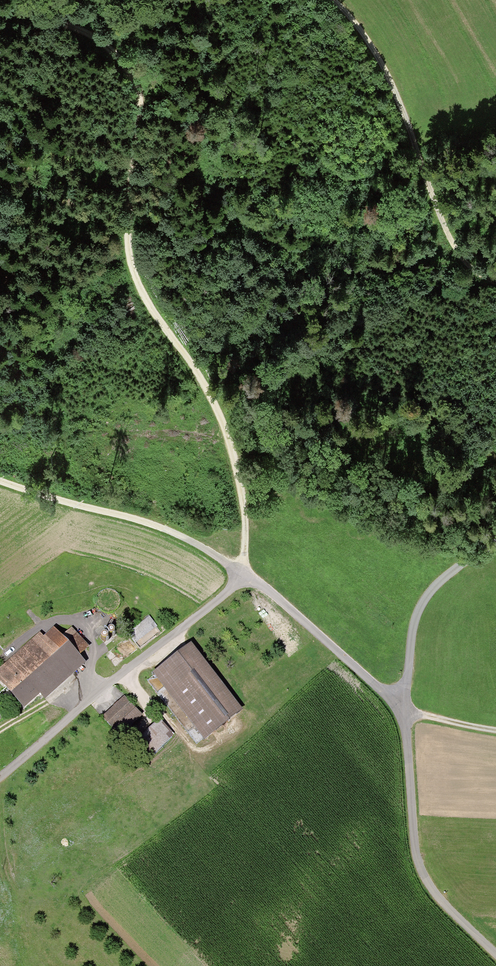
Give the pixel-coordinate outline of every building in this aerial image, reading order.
[(149,617),(129,633),(137,643),(157,627),(149,617)] [(61,640),(79,659),(90,649),(72,630),(61,640)] [(0,671),(0,688),(24,714),(41,700),(44,704),(85,667),(79,659),(61,640),(53,631),(44,639),(40,635),(0,671)] [(191,641),(152,671),(205,738),(243,709),(191,641)] [(125,694),(102,717),(121,736),(143,714),(125,694)] [(159,718),(136,740),(151,756),(175,733),(159,718)]
